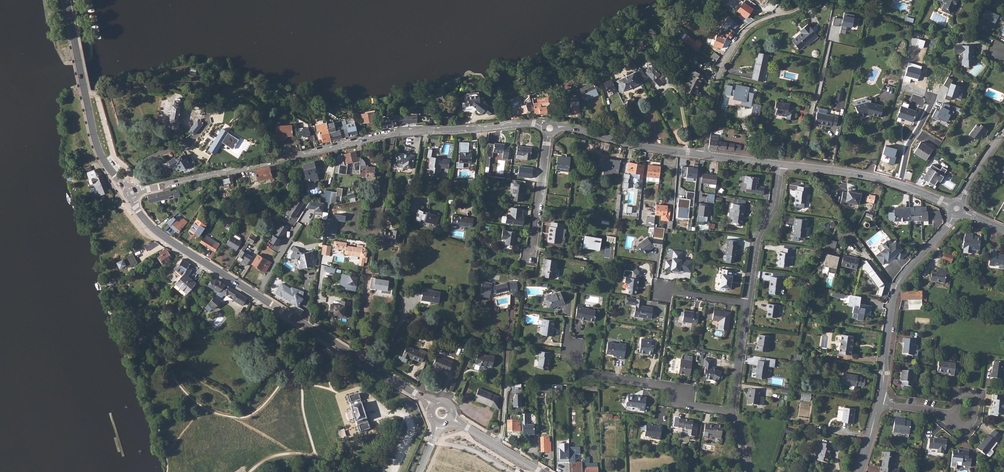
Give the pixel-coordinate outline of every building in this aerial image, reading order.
[(739,0),(737,0),(732,8),(737,11),(735,15),(748,24),(754,21),(748,17),(753,9),(748,6),(751,2),(749,0),(746,0),(744,3),(744,2),(743,3),(739,0)] [(941,10),(946,12),(947,9),(952,11),(955,4),(956,4),(957,0),(939,0),(944,2),(941,10)] [(999,15),(985,9),(982,18),(995,24),(999,15)] [(845,34),(847,27),(852,28),(855,16),(845,13),(844,20),(835,17),(833,25),(839,27),(839,25),(842,26),(840,33),(845,34)] [(725,39),(728,40),(734,32),(733,32),(736,27),(732,25),(735,21),(729,17),(727,20),(726,19),(715,34),(717,35),(725,39)] [(799,50),(806,45),(807,46),(818,37),(807,24),(799,31),(801,33),(792,41),(799,50)] [(702,43),(697,39),(696,41),(687,35),(684,39),(687,41),(686,42),(696,50),(702,43)] [(725,39),(717,35),(715,39),(716,39),(713,46),(716,48),(717,47),(721,48),(725,39)] [(925,41),(918,39),(917,45),(920,45),(919,47),(923,48),(925,41)] [(684,52),(672,44),(670,47),(681,55),(684,52)] [(974,45),(961,45),(961,51),(962,53),(963,53),(963,59),(962,60),(962,65),(964,65),(965,67),(970,67),(972,65),(974,65),(974,45)] [(768,55),(758,52),(753,79),(762,82),(768,55)] [(659,86),(665,80),(668,83),(671,80),(659,66),(659,67),(655,62),(653,65),(653,66),(652,66),(651,67),(650,66),(647,69),(647,71),(646,72),(659,86)] [(922,66),(909,63),(904,81),(910,83),(911,79),(913,80),(913,81),(917,82),(922,66)] [(642,70),(637,72),(641,81),(646,78),(642,70)] [(693,70),(683,88),(685,89),(685,90),(700,98),(702,93),(697,91),(697,90),(697,89),(704,76),(693,70)] [(620,93),(642,83),(641,81),(637,72),(615,83),(620,93)] [(944,85),(949,88),(946,99),(954,102),(956,98),(961,100),(963,93),(960,92),(961,87),(951,83),(953,80),(948,78),(944,85)] [(613,93),(617,91),(611,79),(603,83),(608,91),(611,90),(613,93)] [(572,80),(567,82),(568,85),(563,87),(564,90),(574,86),(572,80)] [(597,91),(602,89),(599,81),(594,83),(593,82),(580,88),(581,92),(579,93),(581,98),(586,96),(587,99),(598,94),(597,91)] [(740,85),(738,91),(735,90),(731,89),(732,86),(727,85),(725,94),(730,95),(730,94),(734,95),(733,97),(742,99),(741,105),(750,107),(753,96),(750,95),(751,93),(748,92),(749,87),(740,85)] [(447,102),(443,88),(435,90),(436,93),(434,94),(438,106),(440,105),(440,108),(445,107),(444,104),(447,102)] [(477,100),(476,97),(475,97),(473,96),(467,97),(466,98),(464,98),(465,102),(462,102),(463,109),(473,107),(473,112),(479,116),(481,113),(487,117),(492,111),(486,107),(485,108),(481,105),(480,99),(477,100)] [(533,103),(536,114),(548,112),(547,107),(555,105),(553,98),(549,99),(548,96),(544,97),(545,101),(533,103)] [(866,98),(854,101),(858,116),(867,114),(880,117),(883,106),(877,105),(870,103),(871,100),(866,99),(866,98)] [(181,101),(174,100),(174,105),(172,105),(169,120),(171,121),(170,125),(177,127),(178,122),(181,106),(180,106),(181,101)] [(534,110),(531,101),(526,102),(527,104),(520,106),(518,107),(520,114),(522,113),(534,110)] [(566,115),(580,114),(578,101),(567,102),(568,107),(561,108),(561,113),(566,113),(566,115)] [(623,104),(627,112),(634,109),(630,101),(623,104)] [(776,102),(775,108),(776,108),(775,114),(782,116),(783,115),(786,116),(786,119),(794,120),(796,108),(789,106),(789,104),(783,103),(782,103),(776,102)] [(762,106),(754,104),(751,117),(759,118),(762,106)] [(942,107),(940,111),(936,109),(932,117),(938,120),(939,118),(947,122),(951,115),(948,114),(950,111),(949,111),(950,106),(943,104),(942,107)] [(897,117),(912,122),(916,111),(901,106),(897,117)] [(836,126),(838,117),(827,114),(828,110),(818,108),(817,112),(814,123),(820,125),(821,123),(831,126),(831,125),(836,126)] [(370,117),(370,114),(359,116),(362,126),(373,124),(372,117),(370,117)] [(195,116),(185,128),(188,130),(198,119),(195,116)] [(383,124),(379,125),(380,131),(395,128),(394,122),(389,123),(388,121),(387,120),(385,119),(382,119),(383,124)] [(203,124),(198,120),(188,131),(193,136),(203,124)] [(969,134),(975,123),(974,123),(967,133),(969,134)] [(977,124),(975,123),(969,134),(973,137),(975,135),(978,135),(979,135),(982,131),(983,132),(986,127),(978,123),(977,124)] [(275,130),(275,132),(277,132),(278,136),(286,136),(293,135),(293,124),(277,125),(277,130),(275,130)] [(326,126),(325,124),(314,127),(316,132),(318,132),(318,134),(318,136),(319,136),(319,137),(321,137),(323,144),(330,142),(326,126)] [(326,126),(330,142),(340,140),(338,132),(335,133),(333,125),(326,126)] [(354,129),(353,125),(345,126),(346,129),(342,130),(344,139),(356,136),(354,128),(354,129)] [(227,134),(228,132),(222,128),(209,150),(215,154),(223,141),(234,148),(239,141),(227,134)] [(307,128),(296,130),(298,140),(302,139),(301,135),(308,134),(307,128)] [(717,138),(709,136),(707,151),(715,152),(716,150),(717,144),(717,138)] [(585,140),(578,139),(577,147),(583,148),(585,140)] [(141,151),(162,147),(160,142),(157,143),(154,143),(152,144),(147,144),(143,144),(139,144),(141,151)] [(472,153),(468,153),(468,150),(462,150),(462,142),(459,142),(459,162),(457,162),(457,168),(463,168),(463,163),(471,163),(472,153)] [(926,159),(932,149),(920,142),(914,152),(926,159)] [(508,159),(510,147),(502,146),(502,144),(494,143),(494,144),(487,143),(485,166),(489,167),(491,157),(492,157),(493,152),(503,153),(502,159),(508,159)] [(289,153),(299,151),(297,144),(288,146),(289,153)] [(717,144),(716,150),(730,152),(731,146),(717,144)] [(530,160),(532,148),(517,146),(516,154),(524,155),(524,159),(530,160)] [(897,150),(885,146),(883,154),(890,157),(895,158),(897,150)] [(436,150),(429,149),(427,157),(430,158),(429,166),(430,166),(429,175),(439,177),(441,168),(448,169),(450,159),(435,157),(436,150)] [(201,156),(207,160),(211,156),(204,151),(201,156)] [(358,157),(356,151),(343,154),(345,164),(358,161),(358,157)] [(414,155),(397,152),(395,163),(404,164),(403,167),(412,169),(414,155)] [(180,169),(190,164),(186,158),(183,160),(181,156),(176,159),(175,157),(169,161),(169,162),(171,166),(172,166),(175,171),(180,168),(180,169)] [(568,171),(570,157),(566,156),(566,157),(557,156),(556,169),(560,170),(560,169),(564,169),(564,170),(568,171)] [(360,170),(360,176),(367,176),(367,179),(376,180),(376,176),(377,175),(377,174),(376,173),(377,169),(375,169),(375,167),(366,166),(366,165),(366,164),(366,162),(365,161),(365,160),(364,159),(363,159),(362,158),(361,158),(360,170)] [(618,173),(620,161),(604,158),(603,163),(605,164),(603,175),(612,176),(612,172),(618,173)] [(319,179),(314,161),(302,164),(305,177),(303,182),(306,184),(315,182),(316,180),(319,179)] [(642,165),(642,164),(628,162),(626,172),(630,173),(631,174),(631,175),(632,175),(633,176),(634,177),(636,178),(637,179),(639,179),(639,182),(638,183),(637,183),(636,184),(636,185),(636,186),(636,187),(637,188),(638,188),(642,189),(644,165),(642,165)] [(348,165),(340,164),(339,173),(346,174),(348,165)] [(697,178),(698,165),(694,164),(694,167),(682,166),(681,176),(697,178)] [(940,170),(932,164),(923,178),(934,185),(937,181),(939,182),(947,170),(942,167),(940,170)] [(659,182),(661,166),(648,165),(647,176),(647,180),(659,182)] [(92,171),(90,166),(82,169),(84,174),(87,173),(91,184),(94,183),(99,196),(109,191),(102,174),(97,169),(92,171)] [(247,172),(248,178),(249,182),(272,177),(271,171),(270,166),(247,172)] [(518,177),(531,179),(533,168),(519,167),(518,177)] [(715,188),(717,175),(702,173),(701,182),(710,183),(710,187),(715,188)] [(746,183),(746,188),(750,189),(750,192),(763,194),(764,187),(758,186),(758,183),(757,183),(758,178),(745,175),(744,182),(746,183)] [(525,183),(514,181),(513,185),(510,185),(510,190),(512,190),(511,201),(521,203),(523,192),(525,192),(526,187),(524,186),(525,183)] [(809,194),(810,188),(798,186),(797,190),(796,190),(795,195),(796,195),(795,203),(795,207),(804,208),(805,203),(806,203),(807,194),(809,194)] [(171,192),(172,195),(173,198),(180,195),(178,188),(171,192)] [(332,191),(330,203),(336,202),(337,196),(341,196),(343,188),(337,188),(337,192),(332,191)] [(168,197),(172,195),(171,192),(170,189),(156,193),(158,201),(169,198),(168,197)] [(332,191),(325,190),(323,202),(330,203),(332,191)] [(695,192),(687,191),(686,198),(679,197),(677,217),(689,218),(690,206),(694,207),(695,192)] [(843,192),(840,203),(845,204),(845,202),(858,205),(861,194),(848,191),(847,193),(843,192)] [(150,203),(158,201),(156,193),(148,195),(150,203)] [(715,194),(708,194),(707,201),(714,202),(715,194)] [(865,201),(867,202),(874,203),(875,196),(869,194),(869,196),(868,196),(867,196),(866,196),(865,197),(865,198),(865,201)] [(308,204),(306,207),(315,209),(314,214),(322,215),(323,208),(329,209),(330,203),(313,201),(310,200),(308,204)] [(295,201),(287,214),(294,218),(300,209),(304,211),(306,207),(308,204),(295,201)] [(710,204),(699,203),(697,221),(703,222),(704,216),(708,216),(710,204)] [(746,205),(733,204),(732,208),(731,208),(730,209),(729,217),(729,218),(733,219),(732,222),(736,223),(736,225),(737,226),(741,226),(742,225),(742,224),(744,210),(745,210),(746,205)] [(255,210),(247,205),(244,209),(252,214),(255,210)] [(656,205),(655,215),(661,215),(660,220),(668,221),(667,228),(672,229),(673,221),(669,221),(670,209),(667,208),(668,206),(656,205)] [(522,213),(523,209),(511,207),(510,217),(503,216),(502,217),(501,221),(502,222),(523,225),(524,216),(521,216),(522,213)] [(910,207),(894,208),(894,212),(892,212),(892,213),(888,213),(889,219),(894,221),(910,221),(910,207)] [(910,207),(910,221),(934,220),(933,211),(926,211),(926,207),(910,207)] [(437,225),(440,216),(424,211),(424,213),(423,213),(423,210),(418,209),(417,213),(418,214),(417,218),(416,217),(415,222),(420,223),(421,219),(422,220),(437,225)] [(940,211),(933,211),(934,220),(943,219),(940,211)] [(336,215),(334,214),(333,219),(328,218),(325,233),(336,235),(338,220),(345,221),(346,216),(345,216),(336,214),(336,215)] [(472,227),(473,218),(458,216),(458,215),(452,215),(451,224),(472,227)] [(167,223),(170,226),(178,232),(187,221),(184,219),(182,219),(179,222),(174,217),(167,223)] [(647,217),(646,226),(654,227),(655,217),(650,217),(647,217)] [(805,237),(808,220),(795,218),(794,225),(795,225),(795,229),(794,229),(792,240),(799,241),(799,237),(805,237)] [(197,219),(188,231),(194,235),(195,234),(199,236),(206,225),(197,219)] [(548,241),(560,243),(560,241),(562,228),(564,229),(565,224),(551,222),(551,227),(550,226),(548,241)] [(288,229),(280,224),(270,241),(277,246),(288,229)] [(398,244),(401,231),(393,230),(393,233),(382,231),(379,244),(387,245),(387,242),(398,244)] [(514,245),(515,232),(503,230),(501,238),(506,239),(506,244),(514,245)] [(234,233),(232,236),(241,242),(241,239),(240,236),(234,233)] [(963,253),(972,254),(972,250),(979,251),(981,238),(973,237),(973,234),(965,233),(965,237),(964,237),(962,248),(964,249),(963,253)] [(256,237),(251,234),(248,239),(235,259),(246,266),(251,257),(244,251),(244,250),(249,242),(252,244),(256,237)] [(205,235),(200,242),(215,252),(220,244),(205,235)] [(601,238),(585,235),(583,247),(599,250),(601,238)] [(241,242),(232,236),(231,236),(226,244),(237,250),(242,242),(241,242)] [(662,248),(663,240),(647,238),(638,245),(640,248),(639,249),(643,254),(650,249),(654,246),(662,248)] [(737,245),(738,241),(726,239),(725,243),(727,244),(725,255),(730,256),(731,256),(735,257),(737,256),(737,252),(737,251),(738,245),(737,245)] [(837,241),(830,239),(826,247),(835,249),(837,241)] [(907,254),(895,240),(890,245),(886,240),(882,244),(880,244),(877,246),(877,248),(880,252),(876,255),(883,265),(895,255),(899,251),(903,257),(907,254)] [(155,241),(145,247),(147,251),(160,244),(155,241)] [(345,250),(345,254),(360,256),(359,265),(363,266),(364,262),(366,263),(367,257),(366,257),(367,252),(365,252),(366,248),(363,247),(363,248),(357,247),(346,245),(347,243),(336,241),(334,241),(333,246),(335,246),(335,248),(345,250)] [(117,256),(123,253),(119,244),(113,247),(117,256)] [(331,246),(323,244),(321,254),(329,255),(331,246)] [(291,258),(292,259),(296,258),(298,260),(299,260),(300,264),(298,265),(299,269),(308,267),(308,265),(312,264),(311,263),(313,262),(313,260),(314,260),(313,257),(315,256),(313,251),(303,254),(300,252),(299,252),(299,250),(294,247),(292,251),(291,251),(287,258),(289,259),(291,258)] [(167,252),(169,250),(166,248),(159,252),(162,255),(158,257),(159,259),(161,262),(163,264),(172,258),(167,252)] [(792,256),(793,249),(784,248),(783,248),(782,252),(778,251),(777,255),(778,255),(777,260),(776,264),(777,265),(783,266),(783,265),(789,266),(790,256),(792,256)] [(682,252),(674,251),(673,257),(672,262),(666,261),(665,269),(679,271),(679,272),(683,273),(684,271),(691,272),(693,261),(681,259),(682,252)] [(899,251),(895,255),(899,260),(903,257),(899,251)] [(995,265),(999,266),(998,269),(1003,269),(1003,267),(1003,256),(996,255),(996,252),(990,251),(989,266),(995,266),(995,265)] [(839,256),(826,253),(824,266),(829,267),(828,272),(835,273),(839,256)] [(954,257),(944,253),(942,260),(944,261),(943,263),(947,265),(948,262),(951,263),(954,257)] [(133,254),(122,259),(123,260),(117,263),(120,268),(125,265),(127,268),(137,263),(133,254)] [(258,254),(252,263),(266,272),(271,262),(258,254)] [(859,259),(843,255),(841,265),(856,269),(859,259)] [(189,267),(190,264),(182,259),(179,265),(177,264),(172,271),(180,278),(186,271),(189,267)] [(555,278),(557,260),(552,260),(544,259),(542,276),(555,278)] [(866,260),(863,261),(861,270),(865,270),(878,289),(877,295),(882,296),(884,285),(866,260)] [(188,292),(196,283),(188,276),(192,270),(189,267),(186,271),(180,278),(175,283),(187,293),(188,292)] [(642,275),(636,267),(632,271),(626,270),(624,271),(623,277),(626,277),(625,283),(628,283),(627,288),(629,291),(628,294),(635,295),(636,294),(637,289),(637,287),(638,286),(639,279),(638,279),(639,277),(642,275)] [(720,287),(725,288),(724,289),(725,290),(729,290),(730,289),(730,288),(730,289),(732,275),(733,270),(722,269),(721,274),(722,274),(720,287)] [(950,284),(952,272),(952,270),(946,270),(946,271),(938,269),(937,274),(931,273),(930,281),(950,284)] [(341,279),(340,284),(344,285),(346,287),(346,289),(355,291),(357,285),(356,285),(358,277),(343,274),(341,279)] [(779,295),(782,278),(773,277),(770,276),(770,281),(769,286),(770,286),(770,288),(769,288),(769,293),(770,294),(773,295),(774,294),(779,295)] [(388,288),(389,280),(371,277),(370,289),(382,291),(382,294),(391,295),(392,288),(388,288)] [(215,296),(225,285),(217,279),(216,281),(214,279),(212,280),(211,281),(209,285),(209,286),(215,290),(212,293),(212,295),(213,295),(215,296)] [(202,283),(198,281),(196,283),(188,292),(192,295),(202,283)] [(492,283),(482,281),(480,292),(490,294),(491,291),(496,292),(496,293),(509,290),(518,289),(517,282),(507,283),(495,285),(495,283),(493,282),(492,283)] [(304,291),(292,287),(291,289),(282,283),(276,293),(281,296),(282,295),(291,301),(291,302),(298,306),(302,299),(302,298),(304,291)] [(209,304),(208,304),(212,308),(213,309),(214,309),(221,301),(221,300),(220,299),(224,295),(229,294),(234,298),(233,299),(233,300),(243,305),(247,298),(225,285),(215,296),(209,304)] [(439,303),(441,292),(423,289),(420,304),(429,305),(429,301),(439,303)] [(925,291),(901,292),(901,300),(908,300),(908,310),(922,309),(922,302),(926,302),(926,297),(925,297),(925,291)] [(565,303),(560,292),(556,294),(556,293),(549,296),(547,295),(545,300),(547,306),(547,307),(552,309),(553,306),(555,305),(556,306),(557,307),(565,303)] [(215,296),(213,295),(207,302),(209,304),(215,296)] [(861,297),(850,295),(848,305),(853,305),(851,312),(853,312),(858,313),(857,318),(857,319),(863,320),(864,315),(870,316),(872,306),(859,304),(861,297)] [(627,297),(627,303),(636,304),(635,315),(651,318),(652,316),(653,309),(653,308),(642,306),(643,300),(627,297)] [(349,301),(341,300),(341,305),(330,304),(329,312),(334,312),(334,314),(339,315),(342,315),(342,317),(347,317),(348,306),(349,301)] [(778,310),(779,305),(767,303),(767,308),(768,308),(767,311),(767,316),(776,318),(778,310)] [(583,307),(583,305),(577,304),(576,318),(581,318),(581,319),(585,320),(586,319),(588,319),(588,320),(595,321),(595,316),(594,315),(595,310),(589,309),(588,308),(583,307)] [(205,308),(202,305),(194,313),(197,316),(205,308)] [(728,330),(731,312),(714,309),(713,313),(712,320),(719,321),(718,329),(728,330)] [(697,324),(699,312),(694,311),(693,312),(690,312),(690,311),(684,310),(684,312),(681,312),(681,316),(683,316),(682,321),(692,322),(692,323),(697,324)] [(553,329),(554,321),(543,319),(542,325),(543,326),(542,334),(553,336),(554,330),(553,329)] [(143,343),(147,337),(143,334),(139,340),(143,343)] [(768,346),(770,336),(759,334),(758,341),(759,341),(758,345),(756,344),(756,350),(769,352),(770,346),(768,346)] [(851,355),(854,337),(842,336),(840,354),(851,355)] [(915,345),(916,340),(903,338),(903,343),(904,343),(904,348),(903,347),(903,354),(907,354),(907,355),(912,356),(912,358),(915,358),(917,356),(918,351),(913,351),(914,344),(915,345)] [(651,345),(652,340),(641,339),(639,352),(640,353),(652,355),(654,345),(651,345)] [(624,359),(626,344),(620,343),(620,344),(608,342),(606,353),(613,354),(614,356),(615,355),(617,355),(616,358),(624,359)] [(419,351),(407,346),(402,356),(399,355),(398,357),(399,359),(401,360),(401,361),(405,362),(406,362),(409,357),(422,362),(423,360),(426,352),(420,349),(419,351)] [(335,353),(326,347),(322,353),(331,359),(335,353)] [(550,357),(550,353),(539,351),(538,356),(539,356),(537,367),(543,368),(543,369),(548,370),(549,362),(550,362),(551,357),(550,357)] [(493,367),(495,356),(494,356),(490,355),(489,355),(489,354),(479,352),(475,364),(480,365),(480,367),(485,369),(486,365),(493,367)] [(449,372),(453,362),(437,355),(433,365),(449,372)] [(774,367),(776,359),(765,357),(764,361),(760,360),(758,360),(757,364),(755,377),(760,378),(761,378),(766,379),(768,366),(774,367)] [(712,360),(705,358),(705,359),(704,366),(705,366),(704,372),(706,372),(706,378),(712,379),(717,382),(722,372),(716,368),(713,368),(713,367),(711,367),(712,360)] [(690,374),(692,360),(681,359),(679,373),(684,373),(684,375),(688,375),(690,374)] [(1003,363),(994,361),(993,365),(992,373),(991,373),(990,377),(1003,379),(1003,377),(1003,374),(1001,374),(1002,368),(1003,368),(1003,363)] [(954,376),(955,364),(938,362),(937,372),(950,374),(949,375),(954,376)] [(854,382),(859,383),(860,377),(860,375),(855,374),(856,372),(841,370),(839,381),(853,384),(854,382)] [(911,387),(913,372),(902,370),(901,381),(902,381),(901,386),(902,386),(910,387),(911,387)] [(498,409),(499,397),(479,388),(474,397),(482,401),(488,403),(487,405),(498,409)] [(748,389),(747,395),(749,395),(748,399),(747,404),(752,405),(753,405),(758,405),(759,397),(761,397),(762,391),(748,389)] [(416,402),(399,392),(403,401),(420,411),(416,402)] [(360,399),(357,393),(347,397),(349,403),(350,403),(351,407),(350,407),(353,415),(356,423),(358,423),(359,427),(358,427),(360,433),(371,429),(369,423),(368,423),(367,419),(368,419),(364,411),(361,403),(360,403),(359,400),(360,399)] [(522,406),(522,393),(515,394),(514,398),(514,400),(513,400),(513,407),(522,406)] [(640,408),(645,409),(646,397),(642,396),(642,397),(637,396),(637,397),(634,397),(634,396),(628,395),(627,400),(626,401),(626,404),(627,406),(640,408)] [(1003,397),(993,395),(992,400),(994,400),(993,410),(992,410),(992,415),(997,416),(998,414),(1003,415),(1003,412),(1003,409),(1003,402),(1003,401),(1002,401),(1003,397)] [(836,421),(845,423),(846,415),(848,416),(849,408),(838,406),(836,421)] [(693,423),(693,421),(680,419),(680,417),(675,416),(673,427),(678,428),(682,428),(682,429),(691,430),(690,436),(696,436),(698,424),(693,423)] [(909,434),(911,421),(905,421),(905,420),(895,419),(893,432),(909,434)] [(520,432),(520,420),(507,420),(507,432),(520,432)] [(527,421),(522,422),(523,437),(529,437),(529,435),(531,435),(534,435),(534,425),(528,425),(527,424),(527,421)] [(721,438),(723,426),(717,425),(717,426),(709,425),(709,424),(705,424),(703,437),(708,438),(708,436),(721,438)] [(660,440),(662,426),(657,425),(656,427),(655,427),(655,425),(650,425),(650,426),(646,425),(646,426),(642,425),(641,430),(645,431),(645,436),(650,437),(651,439),(660,440)] [(996,442),(1001,436),(994,430),(989,436),(988,435),(977,449),(986,455),(986,454),(989,456),(990,456),(993,452),(993,451),(990,449),(996,442)] [(546,438),(541,438),(541,452),(551,452),(551,444),(549,444),(547,444),(546,438)] [(945,451),(947,440),(934,438),(933,439),(929,438),(928,448),(937,450),(937,453),(943,454),(944,450),(945,451)] [(825,448),(827,444),(816,441),(815,445),(817,446),(813,459),(824,463),(826,456),(824,456),(826,448),(825,448)] [(559,444),(560,449),(558,449),(558,462),(569,462),(569,449),(568,449),(567,444),(559,444)] [(570,447),(570,463),(572,463),(575,463),(575,455),(580,455),(579,446),(570,447)] [(968,456),(969,451),(960,449),(959,451),(953,450),(951,467),(956,468),(957,465),(970,467),(972,457),(968,456)] [(895,469),(892,468),(894,453),(884,452),(883,461),(882,461),(881,468),(880,467),(879,471),(894,471),(895,469)] [(585,467),(598,467),(597,463),(590,463),(589,458),(585,458),(585,467)] [(572,463),(572,471),(582,471),(582,463),(575,463),(572,463)]
